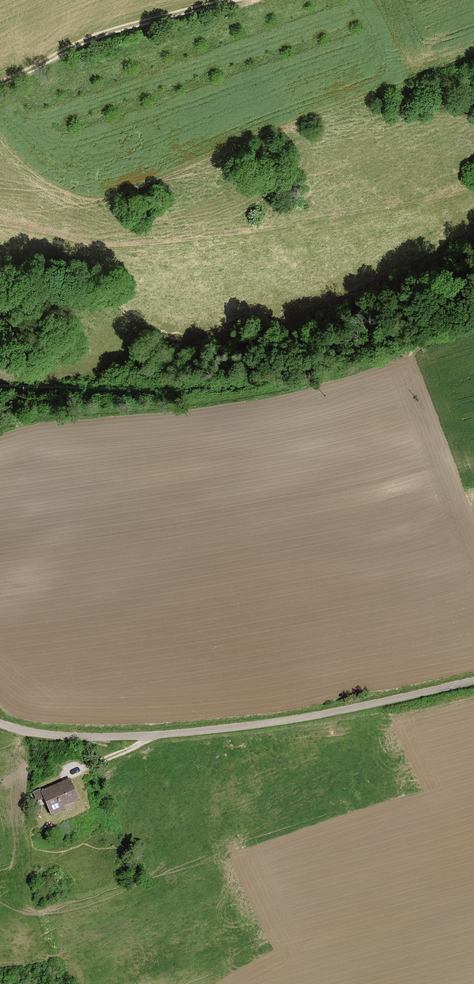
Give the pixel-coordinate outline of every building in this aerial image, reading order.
[(73,787),(71,784),(66,786),(67,789),(65,790),(62,783),(41,792),(51,815),(65,810),(63,806),(78,800),(73,787)]
